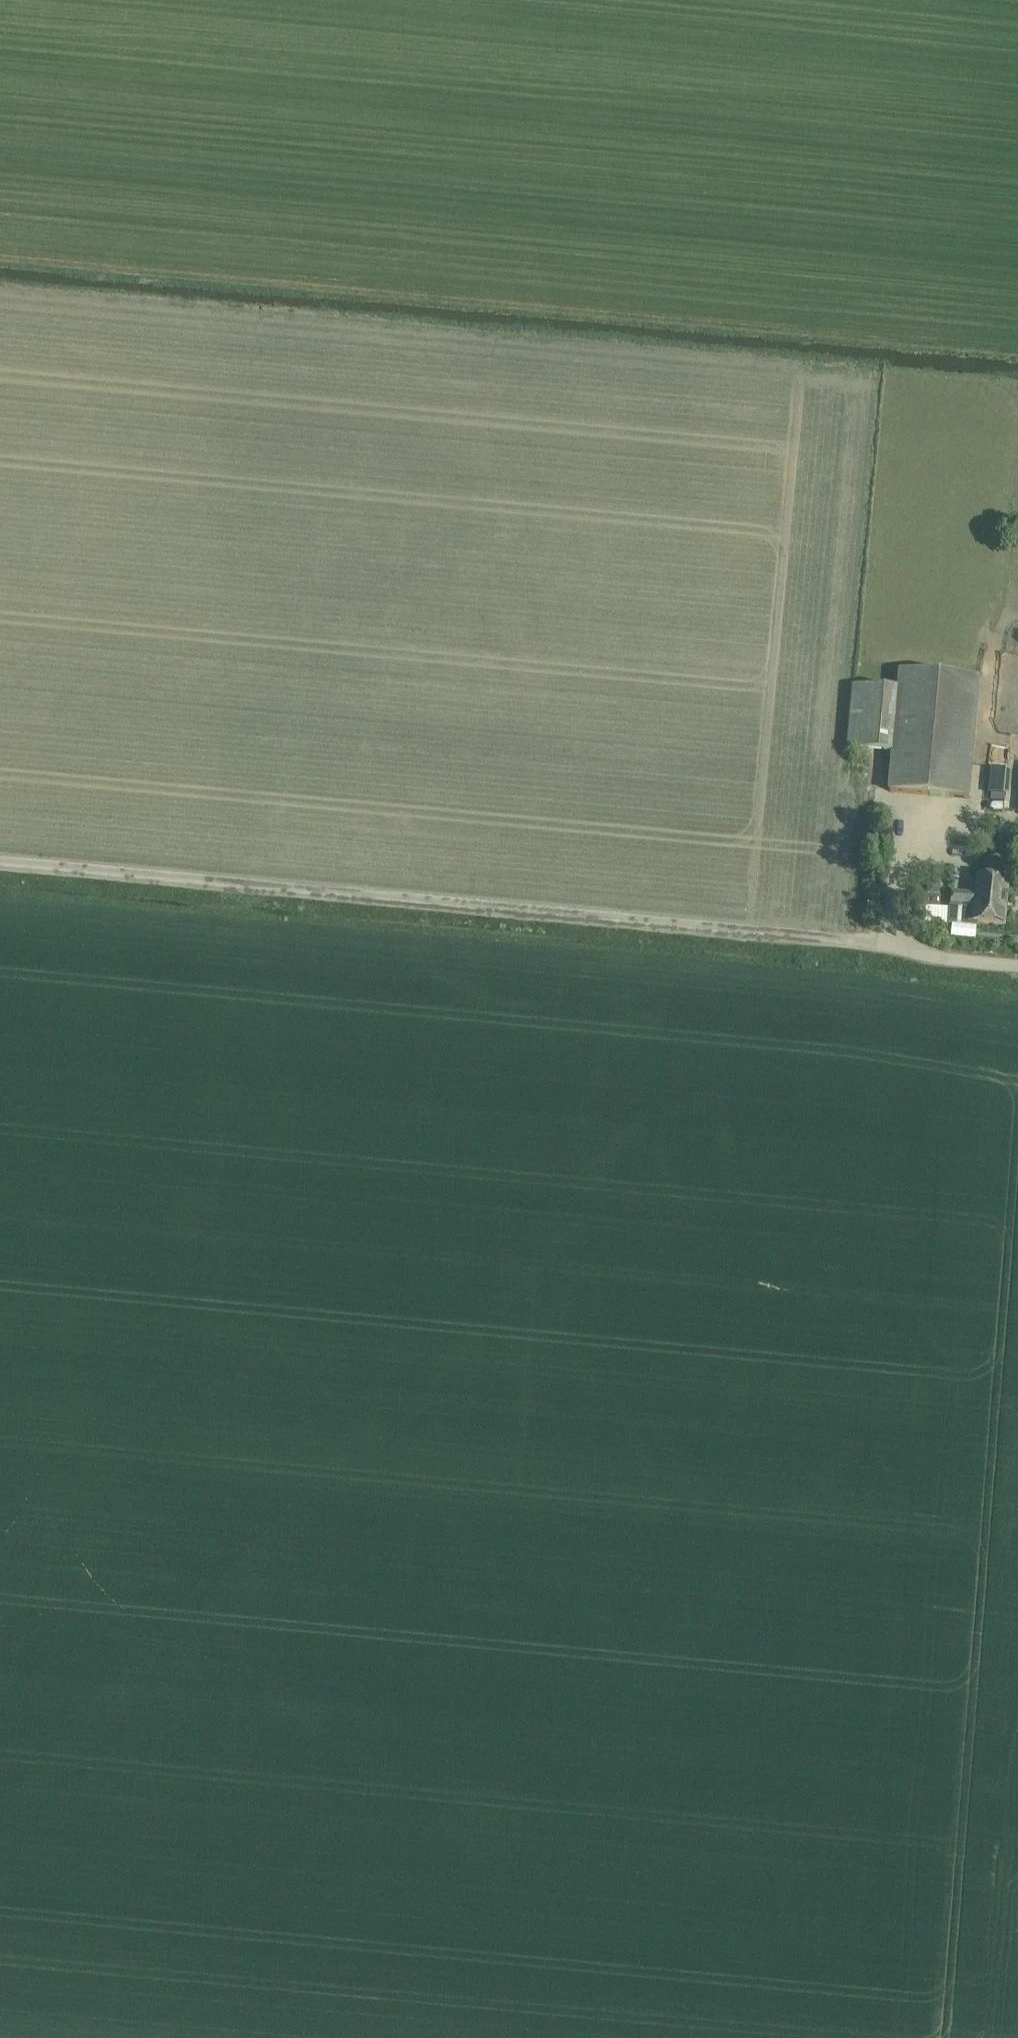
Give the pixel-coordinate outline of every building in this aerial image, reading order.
[(969,799),(980,679),(900,672),(898,691),(853,687),(847,750),(893,754),(889,792),(969,799)] [(1006,795),(1008,771),(991,769),(989,794),(1006,795)] [(951,909),(950,924),(976,926),(976,923),(1006,926),(1010,882),(1003,881),(1003,879),(1004,863),(986,861),(985,877),(984,879),(978,879),(977,879),(976,893),(952,891),(951,905),(951,909)] [(940,897),(940,883),(927,883),(927,895),(927,897),(940,897)]
